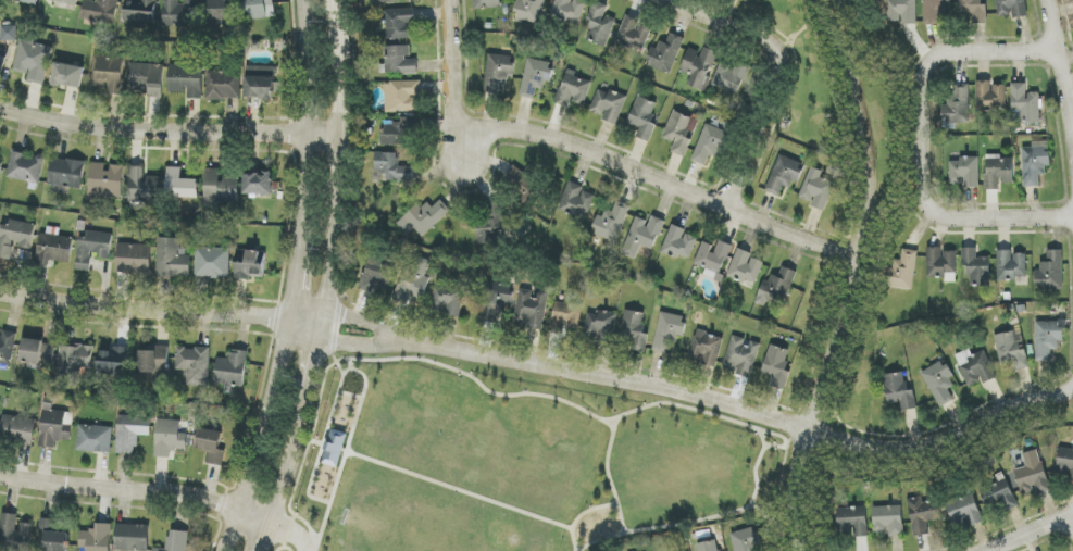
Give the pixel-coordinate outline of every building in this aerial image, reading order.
[(99,3),(85,1),(82,19),(115,24),(119,0),(99,0),(99,3)] [(125,27),(155,29),(156,0),(126,0),(125,27)] [(196,0),(163,0),(163,26),(196,26),(196,0)] [(203,2),(209,2),(209,20),(235,19),(234,0),(203,0),(203,2)] [(243,20),(275,18),(274,0),(242,0),(243,20)] [(475,9),(502,8),(502,0),(474,0),(475,9)] [(515,19),(540,25),(546,0),(520,0),(515,19)] [(551,15),(578,26),(587,2),(582,0),(556,0),(551,15)] [(891,23),(917,23),(917,0),(891,0),(891,23)] [(924,25),(939,24),(939,13),(946,13),(946,5),(950,5),(950,0),(924,0),(924,25)] [(987,4),(981,5),(981,0),(959,0),(959,16),(969,16),(969,23),(987,23),(987,4)] [(1028,17),(1026,0),(996,0),(998,17),(1013,16),(1013,18),(1028,17)] [(605,47),(617,20),(605,15),(609,7),(595,1),(587,18),(593,21),(586,39),(605,47)] [(384,10),(386,40),(414,38),(413,24),(416,24),(415,8),(384,10)] [(626,16),(616,43),(641,53),(653,26),(626,16)] [(17,26),(2,26),(2,41),(17,41),(17,26)] [(655,41),(649,68),(673,74),(683,37),(670,34),(667,44),(655,41)] [(44,84),(53,48),(22,40),(15,70),(29,74),(28,80),(44,84)] [(386,74),(418,73),(418,58),(411,59),(411,46),(386,46),(386,74)] [(688,86),(705,92),(718,53),(703,47),(701,53),(689,49),(681,71),(692,75),(688,86)] [(4,74),(10,50),(0,48),(0,73),(4,74)] [(485,93),(500,94),(501,81),(511,82),(514,57),(489,54),(485,93)] [(124,95),(125,57),(97,56),(96,87),(108,87),(107,94),(124,95)] [(544,90),(546,81),(549,82),(553,64),(528,58),(520,97),(535,100),(537,89),(544,90)] [(750,65),(731,58),(729,62),(722,60),(712,85),(739,95),(750,65)] [(81,89),(85,68),(57,62),(53,84),(81,89)] [(164,66),(131,64),(130,94),(163,96),(164,66)] [(186,99),(202,99),(203,66),(170,65),(169,92),(186,93),(186,99)] [(246,99),(274,100),(274,93),(280,94),(281,67),(247,66),(246,99)] [(592,82),(575,77),(576,72),(566,69),(556,104),(570,107),(572,102),(585,106),(592,82)] [(241,100),(241,72),(208,71),(207,99),(241,100)] [(1006,85),(991,85),(991,81),(976,81),(977,109),(1006,108),(1006,85)] [(386,82),(386,111),(418,112),(418,97),(421,97),(421,82),(386,82)] [(969,84),(952,84),(952,102),(942,102),(942,119),(946,119),(947,128),(970,128),(969,84)] [(1040,93),(1026,93),(1026,84),(1011,84),(1012,122),(1040,122),(1040,93)] [(619,125),(626,96),(609,91),(609,93),(597,90),(591,112),(604,116),(603,120),(619,125)] [(637,137),(650,142),(657,125),(651,122),(658,104),(638,96),(628,124),(640,128),(637,137)] [(675,143),(672,152),(685,157),(692,139),(686,138),(693,118),(673,111),(663,139),(675,143)] [(415,118),(402,118),(402,123),(384,123),(384,145),(408,145),(407,132),(415,132),(415,118)] [(710,155),(719,159),(728,133),(706,124),(692,160),(705,166),(710,155)] [(1040,187),(1039,175),(1046,175),(1046,166),(1050,166),(1049,142),(1032,142),(1033,147),(1023,148),(1024,187),(1040,187)] [(40,185),(45,158),(12,151),(7,178),(40,185)] [(375,181),(415,182),(415,168),(399,167),(399,154),(376,153),(375,181)] [(793,190),(803,164),(780,155),(765,191),(779,197),(784,186),(793,190)] [(1014,183),(1014,159),(1002,159),(1002,155),(986,155),(986,190),(1001,190),(1001,183),(1014,183)] [(979,157),(960,157),(960,161),(950,162),(950,185),(965,184),(965,188),(980,187),(979,157)] [(83,189),(84,161),(52,159),(50,193),(65,193),(65,188),(83,189)] [(122,198),(124,166),(108,165),(108,164),(91,163),(89,201),(102,202),(103,197),(122,198)] [(502,185),(530,203),(542,184),(514,166),(502,185)] [(130,204),(162,203),(162,177),(145,177),(145,167),(129,167),(130,204)] [(167,197),(199,198),(200,179),(182,179),(182,168),(168,167),(167,197)] [(812,207),(826,212),(835,183),(821,179),(823,171),(810,167),(801,198),(813,202),(812,207)] [(205,203),(238,204),(239,176),(221,175),(221,169),(206,169),(205,203)] [(272,195),(273,173),(245,173),(244,194),(272,195)] [(559,210),(587,220),(595,196),(582,191),(583,186),(570,182),(559,210)] [(415,229),(422,237),(452,211),(441,200),(433,208),(425,200),(398,224),(408,235),(415,229)] [(632,207),(617,201),(612,212),(603,208),(592,233),(616,244),(632,207)] [(478,244),(497,244),(497,230),(505,230),(504,203),(488,203),(488,218),(477,218),(478,244)] [(641,246),(654,251),(665,221),(651,216),(649,222),(635,217),(621,255),(636,260),(641,246)] [(0,239),(0,254),(11,256),(13,244),(31,248),(36,226),(3,220),(0,239)] [(678,260),(680,255),(690,259),(699,237),(672,226),(661,252),(678,260)] [(40,263),(71,264),(73,237),(59,237),(60,228),(42,227),(40,263)] [(113,236),(80,232),(76,270),(90,272),(92,255),(110,257),(113,236)] [(157,276),(189,277),(190,249),(179,249),(180,239),(158,238),(157,276)] [(702,242),(695,265),(706,268),(704,277),(720,282),(732,245),(717,241),(715,246),(702,242)] [(151,244),(118,244),(117,273),(150,275),(151,244)] [(230,249),(195,248),(195,278),(229,278),(230,249)] [(728,276),(757,285),(764,262),(751,258),(753,253),(737,248),(728,276)] [(928,279),(957,279),(956,252),(943,252),(943,248),(927,248),(928,279)] [(990,258),(977,258),(977,248),(962,248),(962,268),(969,268),(969,286),(991,286),(990,258)] [(893,260),(890,288),(913,290),(917,251),(903,250),(902,260),(893,260)] [(235,278),(265,279),(265,251),(236,251),(235,278)] [(1012,251),(997,251),(998,279),(1027,279),(1026,254),(1012,254),(1012,251)] [(1063,289),(1063,251),(1048,251),(1048,262),(1037,262),(1038,289),(1063,289)] [(370,252),(360,289),(373,293),(375,285),(390,289),(398,260),(370,252)] [(431,261),(410,254),(396,300),(409,304),(411,297),(423,301),(430,278),(426,277),(431,261)] [(766,302),(784,309),(797,272),(783,267),(780,277),(768,273),(757,304),(764,307),(766,302)] [(497,312),(511,313),(512,284),(485,283),(483,321),(497,321),(497,312)] [(461,317),(464,289),(435,285),(432,310),(446,311),(445,316),(461,317)] [(548,292),(536,290),(536,291),(519,289),(515,325),(543,329),(548,292)] [(549,332),(564,335),(565,328),(578,330),(582,306),(555,301),(549,332)] [(647,350),(649,333),(643,333),(646,313),(624,311),(620,347),(647,350)] [(588,312),(585,338),(614,341),(617,314),(588,312)] [(653,351),(668,353),(670,343),(680,345),(685,317),(661,312),(653,351)] [(1062,321),(1036,322),(1037,361),(1051,361),(1051,350),(1058,350),(1058,341),(1063,341),(1062,321)] [(0,337),(0,363),(11,365),(17,333),(3,330),(2,337),(0,337)] [(994,335),(1001,365),(1014,363),(1015,371),(1029,368),(1021,330),(994,335)] [(724,338),(696,331),(689,359),(716,367),(724,338)] [(760,344),(749,341),(749,340),(732,335),(724,368),(736,371),(735,374),(751,378),(760,344)] [(55,343),(24,340),(22,361),(53,364),(55,343)] [(81,383),(81,368),(93,368),(93,345),(61,344),(59,382),(81,383)] [(790,350),(770,345),(762,373),(772,376),(770,386),(786,390),(790,372),(785,370),(790,350)] [(169,347),(140,347),(140,373),(169,373),(169,347)] [(189,386),(209,387),(210,348),(177,347),(177,369),(189,370),(189,386)] [(128,375),(129,349),(99,348),(98,374),(128,375)] [(972,356),(969,349),(955,355),(969,387),(983,381),(984,384),(997,378),(985,350),(972,356)] [(244,388),(247,351),(231,350),(230,359),(217,358),(215,385),(244,388)] [(956,386),(943,361),(921,372),(940,408),(954,400),(948,390),(956,386)] [(884,375),(888,404),(901,402),(902,411),(917,409),(914,390),(907,391),(904,372),(884,375)] [(42,411),(41,447),(56,448),(56,441),(70,442),(71,412),(42,411)] [(33,445),(37,420),(4,415),(0,440),(33,445)] [(137,454),(137,435),(151,436),(151,417),(118,416),(117,454),(137,454)] [(170,458),(171,450),(187,451),(187,434),(180,433),(181,421),(157,420),(156,457),(170,458)] [(111,453),(112,427),(78,426),(78,452),(111,453)] [(206,463),(223,466),(226,451),(220,450),(223,432),(200,429),(197,450),(208,452),(206,463)] [(323,464),(340,468),(347,433),(330,430),(323,464)] [(1060,448),(1055,475),(1072,479),(1072,450),(1060,448)] [(1015,470),(1021,494),(1035,491),(1036,496),(1050,492),(1039,450),(1023,454),(1026,467),(1015,470)] [(979,491),(991,516),(1018,503),(1005,478),(979,491)] [(946,504),(953,523),(967,517),(971,527),(984,522),(974,494),(946,504)] [(929,535),(927,522),(941,520),(939,501),(923,503),(923,497),(909,499),(913,537),(929,535)] [(873,507),(874,533),(888,532),(888,537),(904,537),(903,506),(873,507)] [(868,537),(867,507),(838,508),(839,533),(853,533),(854,538),(868,537)] [(33,524),(18,523),(19,515),(2,513),(0,535),(0,543),(31,546),(33,524)] [(56,532),(57,520),(41,518),(39,533),(47,534),(46,550),(67,550),(69,533),(56,532)] [(112,524),(96,524),(96,531),(81,530),(80,550),(110,550),(112,524)] [(128,550),(149,550),(150,525),(116,524),(115,550),(128,550)] [(756,528),(732,533),(736,550),(761,550),(756,528)] [(169,530),(167,550),(154,548),(154,550),(187,550),(189,532),(169,530)] [(699,550),(719,550),(717,540),(697,545),(699,550)]
